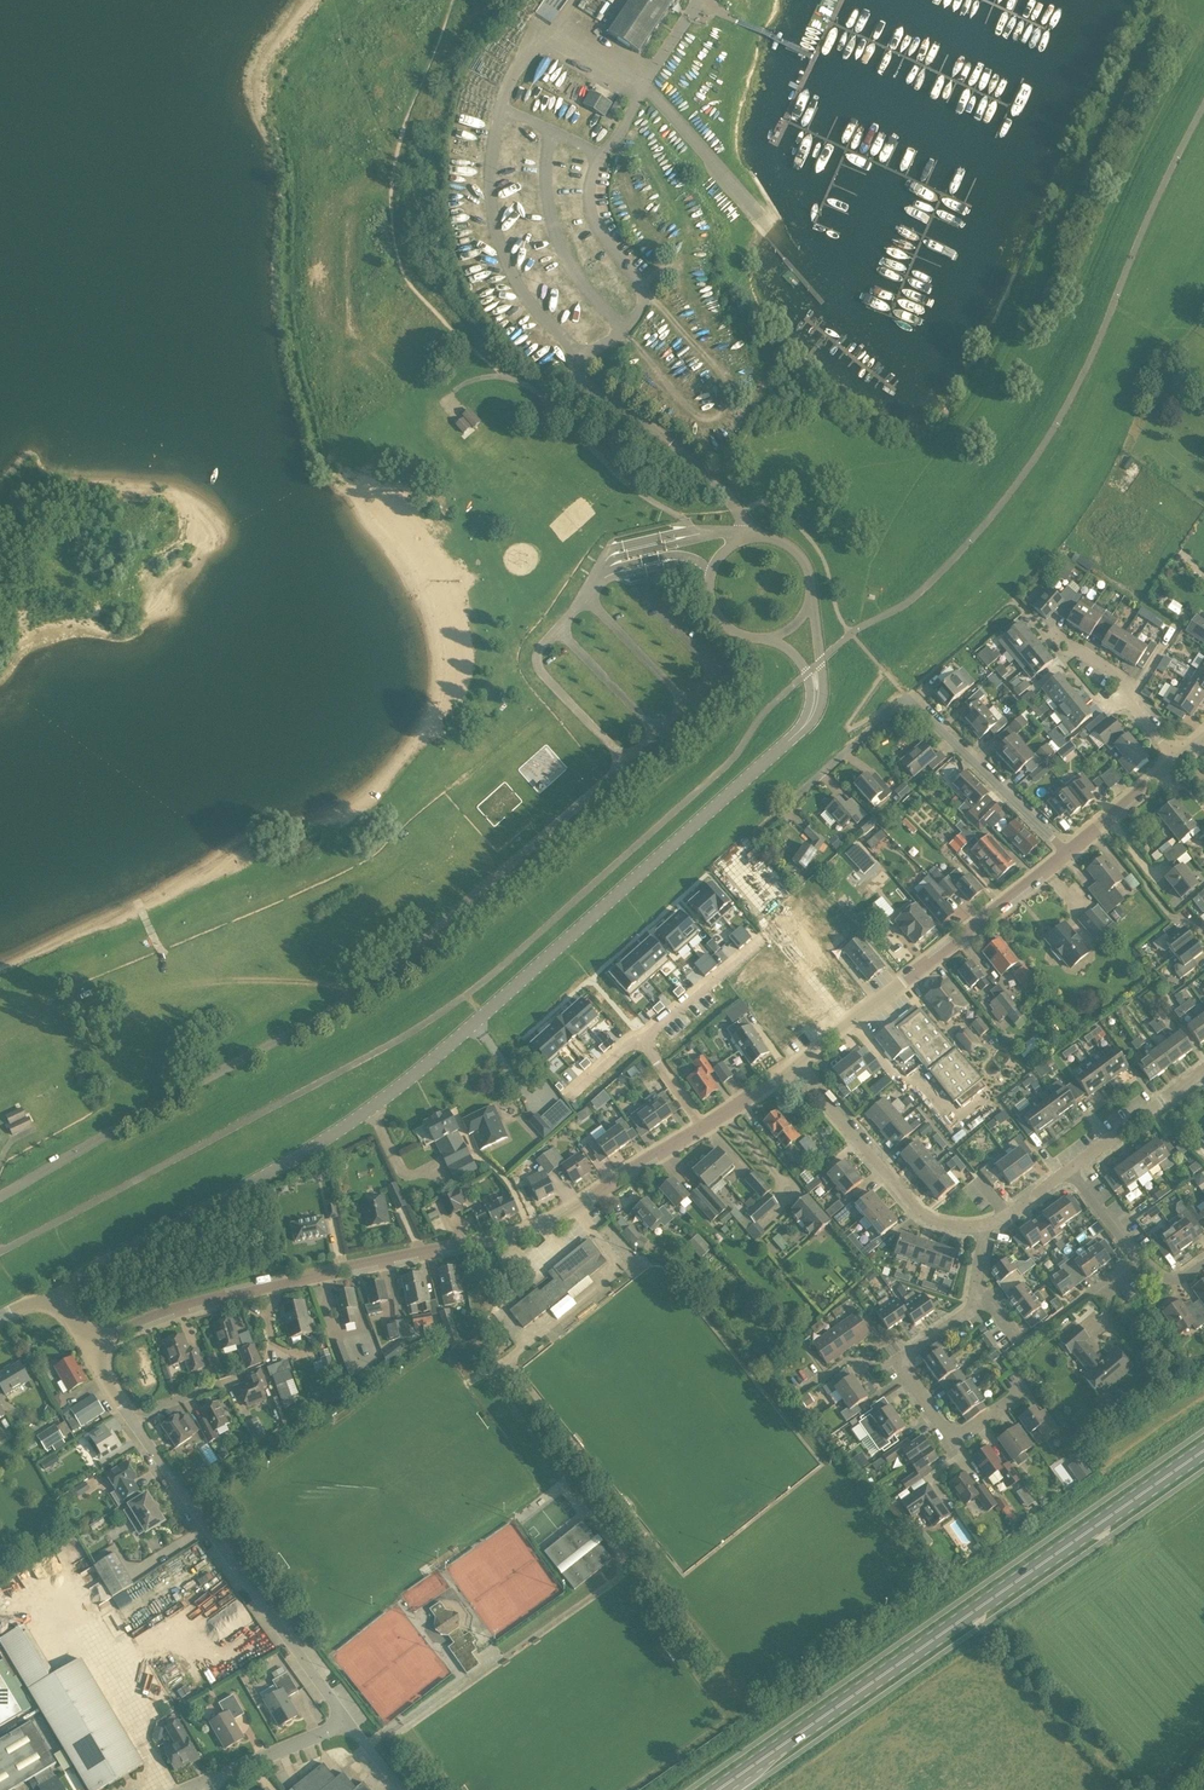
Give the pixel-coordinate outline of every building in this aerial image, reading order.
[(537,11),(553,21),(566,0),(544,0),(537,11)] [(608,34),(638,54),(674,0),(631,0),(608,34)] [(612,104),(590,92),(583,104),(604,117),(612,104)] [(473,414),(458,427),(463,433),(478,420),(473,414)] [(1081,555),(1077,561),(1089,568),(1093,562),(1081,555)] [(1062,559),(1054,573),(1066,581),(1075,567),(1062,559)] [(1076,594),(1077,594),(1076,594),(1067,587),(1057,598),(1049,591),(1033,609),(1046,620),(1062,602),(1069,606),(1076,594)] [(1076,594),(1069,606),(1075,610),(1066,623),(1078,630),(1089,612),(1078,605),(1083,598),(1077,594),(1076,594)] [(1137,614),(1160,629),(1164,622),(1142,607),(1137,614)] [(1111,616),(1105,612),(1100,620),(1089,612),(1078,630),(1089,638),(1098,624),(1104,628),(1111,616)] [(1101,646),(1112,653),(1124,635),(1113,628),(1118,621),(1111,616),(1104,628),(1110,632),(1101,646)] [(1196,617),(1186,632),(1203,643),(1203,622),(1196,617)] [(1006,652),(1007,651),(1029,633),(1021,624),(998,642),(1006,652)] [(1124,660),(1135,642),(1129,639),(1133,633),(1127,629),(1124,635),(1112,653),(1124,660)] [(1015,661),(1036,643),(1029,633),(1007,651),(1015,661)] [(1150,643),(1146,649),(1135,642),(1124,660),(1135,668),(1136,666),(1142,670),(1157,647),(1150,643)] [(1022,670),(1044,653),(1036,643),(1015,661),(1022,670)] [(987,668),(997,659),(987,647),(977,656),(987,668)] [(1044,653),(1022,670),(1031,680),(1052,662),(1044,653)] [(1161,663),(1167,668),(1171,662),(1164,657),(1161,663)] [(1167,668),(1161,663),(1156,670),(1163,674),(1167,668)] [(1001,665),(995,670),(998,674),(1005,669),(1001,665)] [(1002,678),(1008,673),(1005,669),(998,674),(1002,678)] [(1198,671),(1190,682),(1185,679),(1185,680),(1203,692),(1203,675),(1198,671)] [(997,679),(992,673),(987,678),(992,684),(993,683),(997,679)] [(946,708),(968,688),(955,675),(934,694),(946,708)] [(1050,699),(1066,686),(1058,675),(1041,689),(1046,695),(1042,699),(1046,703),(1050,699)] [(1185,680),(1177,692),(1198,705),(1203,696),(1203,692),(1185,680)] [(1019,696),(1030,687),(1025,681),(1014,690),(1019,696)] [(1066,686),(1050,699),(1058,709),(1058,710),(1075,696),(1066,686)] [(1145,687),(1141,693),(1149,698),(1153,692),(1145,687)] [(1182,720),(1186,715),(1190,717),(1198,705),(1177,692),(1171,687),(1162,701),(1168,705),(1165,710),(1182,720)] [(971,728),(987,712),(978,702),(984,696),(979,690),(965,703),(970,709),(960,718),(966,724),(967,723),(971,728)] [(1062,724),(1083,706),(1075,696),(1058,710),(1058,709),(1053,713),(1062,723),(1061,723),(1062,724)] [(1033,713),(1037,709),(1032,704),(1028,708),(1033,713)] [(1083,706),(1062,724),(1070,734),(1092,717),(1083,706)] [(1037,709),(1033,713),(1039,719),(1043,715),(1037,709)] [(987,712),(971,728),(975,732),(973,733),(979,739),(989,730),(994,735),(1008,723),(1003,717),(997,723),(987,712)] [(1021,716),(1008,727),(1016,735),(1028,724),(1021,716)] [(1105,745),(1121,731),(1110,718),(1099,728),(1093,721),(1085,728),(1091,735),(1094,732),(1105,745)] [(1047,736),(1051,732),(1046,726),(1042,730),(1047,736)] [(1047,736),(1060,750),(1064,746),(1065,746),(1067,744),(1055,729),(1051,732),(1047,736)] [(1089,735),(1085,729),(1078,735),(1082,740),(1089,735)] [(1114,746),(1124,758),(1119,762),(1129,773),(1147,759),(1127,735),(1126,737),(1121,731),(1105,745),(1110,750),(1114,746)] [(1005,764),(1023,747),(1013,737),(995,753),(1005,764)] [(1064,746),(1070,753),(1075,749),(1070,742),(1065,746),(1064,746)] [(939,752),(934,757),(922,744),(900,763),(913,777),(927,766),(932,771),(945,759),(939,752)] [(1054,753),(1046,744),(1033,756),(1034,756),(1041,765),(1054,753)] [(1015,775),(1032,758),(1023,747),(1005,764),(1015,775)] [(1041,765),(1035,771),(1042,779),(1048,773),(1041,765)] [(1100,779),(1110,790),(1122,780),(1113,768),(1100,779)] [(953,785),(968,799),(964,803),(971,810),(971,811),(977,817),(991,802),(992,802),(986,796),(987,795),(964,773),(953,785)] [(854,786),(870,804),(877,798),(881,802),(891,793),(881,782),(876,787),(866,775),(854,786)] [(1076,781),(1073,777),(1062,786),(1068,792),(1067,792),(1081,809),(1080,809),(1081,810),(1093,801),(1089,796),(1094,791),(1082,776),(1076,781)] [(1104,783),(1098,777),(1092,782),(1097,788),(1104,783)] [(1062,785),(1051,794),(1054,798),(1048,803),(1060,817),(1066,813),(1070,818),(1080,809),(1081,809),(1067,792),(1068,792),(1062,786),(1062,785)] [(895,793),(897,795),(900,799),(901,800),(904,798),(909,793),(903,786),(895,793)] [(916,802),(910,795),(902,802),(909,809),(916,802)] [(865,816),(854,804),(848,810),(838,799),(826,811),(842,828),(852,819),(857,824),(865,816)] [(1179,843),(1198,828),(1175,800),(1157,815),(1179,843)] [(977,817),(985,825),(1000,810),(991,802),(977,817)] [(965,803),(964,803),(958,810),(965,817),(971,811),(971,810),(965,803)] [(977,817),(971,811),(965,817),(964,818),(979,832),(985,825),(977,817)] [(872,816),(859,827),(864,833),(875,823),(877,822),(872,816)] [(1025,857),(1038,844),(1015,821),(1002,834),(1025,857)] [(954,828),(968,839),(973,833),(959,822),(954,828)] [(804,871),(816,854),(815,854),(824,841),(810,826),(804,832),(813,842),(809,849),(804,846),(792,862),(804,871)] [(836,848),(841,843),(834,835),(829,840),(836,848)] [(957,854),(967,844),(959,835),(949,845),(957,854)] [(980,844),(1006,872),(1015,864),(989,836),(980,844)] [(875,838),(867,844),(872,849),(879,843),(875,838)] [(1151,856),(1156,861),(1163,856),(1178,844),(1178,843),(1177,844),(1173,839),(1151,856)] [(845,854),(859,869),(870,859),(856,844),(845,854)] [(1006,872),(980,844),(971,852),(997,881),(1006,872)] [(1170,865),(1186,853),(1178,844),(1163,856),(1170,865)] [(1114,888),(1123,880),(1114,869),(1113,870),(1103,857),(1086,871),(1096,883),(1087,890),(1107,914),(1124,900),(1114,888)] [(969,876),(965,880),(956,869),(945,879),(935,867),(928,873),(950,898),(959,890),(969,902),(982,891),(969,876)] [(1180,899),(1197,886),(1181,867),(1165,880),(1180,899)] [(1124,877),(1132,888),(1139,883),(1131,872),(1124,877)] [(790,882),(796,888),(804,881),(797,874),(790,882)] [(917,896),(941,923),(952,914),(937,897),(943,893),(928,875),(923,880),(922,880),(912,889),(918,896),(917,896)] [(712,885),(701,895),(722,918),(733,908),(712,885)] [(824,886),(820,889),(825,895),(828,892),(824,886)] [(828,892),(825,895),(829,901),(833,897),(828,892)] [(1203,901),(1203,892),(1192,901),(1202,914),(1203,912),(1203,904),(1203,902),(1203,901)] [(701,895),(689,905),(711,928),(722,918),(701,895)] [(874,902),(886,917),(893,910),(881,896),(874,902)] [(890,921),(875,903),(865,912),(880,930),(890,921)] [(914,944),(934,927),(916,904),(895,922),(914,944)] [(1127,916),(1119,906),(1113,911),(1114,912),(1111,915),(1116,922),(1120,919),(1121,920),(1127,916)] [(1090,910),(1077,921),(1094,941),(1107,929),(1099,920),(1091,911),(1090,910)] [(840,912),(836,915),(841,921),(844,918),(840,912)] [(670,922),(668,924),(687,945),(699,935),(679,914),(677,916),(675,914),(669,920),(670,922)] [(844,918),(841,921),(845,926),(849,923),(844,918)] [(659,931),(657,934),(676,955),(687,945),(668,924),(666,925),(665,924),(658,930),(659,931)] [(1048,941),(1050,944),(1050,951),(1059,961),(1065,961),(1072,970),(1091,955),(1066,925),(1048,941)] [(741,926),(735,932),(745,944),(751,938),(741,926)] [(1120,942),(1125,938),(1116,927),(1111,932),(1120,942)] [(829,930),(807,948),(816,960),(838,942),(829,930)] [(1174,956),(1192,942),(1183,930),(1174,937),(1170,931),(1153,944),(1157,950),(1159,949),(1160,951),(1164,952),(1169,948),(1174,956)] [(735,932),(728,938),(732,942),(739,949),(745,944),(735,932)] [(868,982),(884,968),(860,938),(843,952),(868,982)] [(650,939),(640,949),(655,966),(666,957),(650,939)] [(999,940),(982,953),(1000,976),(1010,968),(1015,974),(1013,975),(1025,990),(1029,987),(1036,982),(1023,967),(1022,968),(999,940)] [(1192,942),(1174,956),(1179,962),(1174,967),(1176,973),(1180,979),(1197,966),(1193,960),(1202,954),(1192,942)] [(640,949),(630,957),(646,975),(655,966),(640,949)] [(707,954),(700,959),(711,971),(717,965),(710,957),(707,954)] [(630,957),(620,966),(636,984),(646,975),(630,957)] [(700,959),(694,965),(696,967),(705,977),(711,971),(700,959)] [(779,962),(759,978),(765,986),(785,970),(779,962)] [(988,985),(970,963),(958,973),(970,988),(976,984),(982,990),(988,985)] [(620,966),(610,975),(626,993),(636,984),(620,966)] [(785,970),(765,986),(771,993),(791,977),(792,977),(786,969),(785,970)] [(791,977),(771,993),(777,1001),(797,985),(791,977)] [(937,989),(950,1004),(954,1001),(960,1009),(956,1011),(958,1013),(966,1007),(946,982),(937,989)] [(680,986),(676,990),(681,995),(685,992),(680,986)] [(950,1004),(937,989),(925,998),(945,1023),(958,1013),(956,1011),(960,1009),(954,1001),(950,1004)] [(676,990),(673,993),(678,998),(681,995),(676,990)] [(1139,999),(1155,1020),(1153,1021),(1160,1031),(1165,1028),(1158,1017),(1159,1017),(1147,1000),(1154,995),(1150,991),(1139,999)] [(995,1001),(999,1006),(991,1012),(999,1022),(1007,1015),(1014,1024),(1023,1017),(1005,993),(995,1001)] [(1175,995),(1174,996),(1177,1000),(1176,1001),(1179,1005),(1173,1009),(1178,1015),(1184,1010),(1186,1013),(1190,1010),(1185,1003),(1178,993),(1175,995)] [(1190,999),(1185,1003),(1190,1010),(1195,1006),(1190,999)] [(581,1001),(571,1010),(587,1028),(597,1019),(581,1001)] [(748,1011),(741,1002),(726,1013),(734,1023),(750,1011),(750,1010),(748,1011)] [(659,1003),(656,1006),(661,1011),(664,1008),(659,1003)] [(1057,1004),(1049,1010),(1067,1033),(1075,1026),(1057,1004)] [(656,1006),(652,1009),(657,1015),(661,1011),(656,1006)] [(891,1025),(874,1039),(893,1061),(899,1057),(905,1064),(914,1056),(953,1103),(956,1101),(961,1107),(985,1087),(980,1081),(981,1081),(921,1008),(899,1026),(895,1029),(891,1025)] [(571,1010),(561,1018),(577,1036),(587,1028),(571,1010)] [(561,1018),(551,1027),(567,1045),(577,1036),(561,1018)] [(750,1066),(768,1054),(744,1018),(726,1030),(732,1038),(750,1066)] [(987,1031),(978,1019),(971,1026),(980,1037),(987,1031)] [(1197,1020),(1186,1028),(1199,1045),(1203,1041),(1203,1029),(1197,1020)] [(1149,1024),(1156,1034),(1160,1031),(1153,1021),(1149,1024)] [(551,1027),(542,1036),(557,1054),(567,1045),(551,1027)] [(1088,1035),(1092,1040),(1102,1032),(1099,1027),(1088,1035)] [(956,1038),(968,1053),(977,1046),(965,1031),(956,1038)] [(1047,1040),(1051,1041),(1054,1038),(1054,1035),(1052,1032),(1048,1031),(1045,1033),(1045,1037),(1047,1040)] [(1168,1041),(1181,1059),(1192,1050),(1179,1033),(1168,1041)] [(1017,1048),(1022,1055),(1042,1041),(1038,1035),(1017,1048)] [(1092,1040),(1088,1035),(1083,1039),(1087,1044),(1092,1040)] [(542,1036),(531,1045),(547,1063),(557,1054),(542,1036)] [(1145,1043),(1140,1037),(1135,1040),(1140,1047),(1145,1043)] [(1131,1043),(1136,1050),(1140,1047),(1135,1040),(1131,1043)] [(691,1041),(685,1045),(689,1051),(695,1047),(691,1041)] [(1181,1059),(1168,1041),(1157,1049),(1170,1066),(1181,1059)] [(606,1042),(602,1045),(607,1050),(610,1047),(606,1042)] [(602,1045),(598,1048),(603,1053),(607,1050),(602,1045)] [(1068,1050),(1072,1055),(1077,1051),(1074,1046),(1068,1050)] [(1170,1066),(1157,1049),(1147,1057),(1160,1074),(1170,1066)] [(1072,1055),(1068,1050),(1061,1055),(1065,1060),(1072,1055)] [(1105,1058),(1118,1075),(1128,1067),(1116,1051),(1105,1058)] [(854,1055),(843,1063),(856,1079),(867,1070),(872,1076),(881,1069),(869,1055),(860,1062),(854,1055)] [(702,1101),(716,1090),(707,1077),(713,1073),(702,1057),(693,1063),(699,1072),(688,1079),(693,1085),(691,1086),(702,1101)] [(1160,1074),(1147,1057),(1136,1065),(1149,1082),(1160,1074)] [(1059,1070),(1050,1058),(1044,1062),(1053,1074),(1059,1070)] [(1118,1075),(1105,1058),(1095,1066),(1108,1082),(1118,1075)] [(586,1059),(582,1062),(587,1068),(591,1064),(586,1059)] [(1108,1082),(1095,1066),(1092,1068),(1086,1060),(1080,1064),(1086,1072),(1085,1073),(1098,1090),(1108,1082)] [(582,1062),(579,1065),(584,1071),(587,1068),(582,1062)] [(723,1084),(732,1077),(722,1063),(713,1070),(723,1084)] [(833,1084),(844,1098),(861,1085),(856,1079),(843,1063),(833,1072),(839,1079),(833,1084)] [(636,1076),(630,1069),(625,1073),(630,1081),(636,1076)] [(1098,1090),(1085,1073),(1069,1085),(1079,1098),(1085,1094),(1088,1097),(1098,1090)] [(1026,1081),(1030,1086),(1035,1082),(1032,1077),(1026,1081)] [(1030,1086),(1026,1081),(1021,1084),(1025,1089),(1030,1086)] [(1053,1097),(1066,1113),(1076,1106),(1058,1081),(1048,1088),(1054,1096),(1053,1097)] [(558,1084),(555,1087),(559,1093),(563,1089),(558,1084)] [(874,1086),(869,1091),(874,1097),(879,1092),(874,1086)] [(596,1108),(610,1099),(605,1090),(590,1099),(596,1108)] [(671,1116),(666,1109),(672,1104),(663,1092),(657,1097),(660,1100),(649,1108),(646,1104),(646,1105),(660,1124),(671,1116)] [(913,1102),(909,1097),(901,1103),(905,1107),(906,1108),(913,1102)] [(1066,1113),(1053,1097),(1044,1104),(1056,1121),(1066,1113)] [(866,1114),(876,1125),(901,1103),(898,1099),(890,1105),(884,1099),(866,1114)] [(905,1107),(901,1103),(876,1125),(885,1136),(903,1121),(897,1114),(905,1107)] [(1056,1121),(1044,1104),(1034,1111),(1046,1128),(1056,1121)] [(660,1124),(646,1105),(629,1117),(638,1129),(643,1125),(649,1133),(660,1124)] [(479,1150),(507,1138),(493,1107),(462,1121),(469,1135),(472,1134),(479,1150)] [(586,1119),(591,1115),(586,1108),(581,1112),(586,1119)] [(1002,1109),(993,1116),(998,1123),(1007,1116),(1002,1109)] [(424,1123),(425,1123),(422,1125),(413,1129),(421,1144),(422,1147),(425,1146),(422,1140),(431,1136),(434,1142),(442,1138),(448,1151),(441,1155),(446,1166),(468,1155),(462,1144),(462,1145),(456,1132),(457,1131),(447,1111),(446,1112),(439,1116),(439,1115),(432,1118),(432,1119),(425,1122),(424,1123)] [(1046,1128),(1034,1111),(1024,1118),(1022,1116),(1016,1120),(1028,1136),(1033,1132),(1036,1136),(1046,1128)] [(541,1119),(547,1125),(551,1130),(558,1124),(548,1113),(541,1119)] [(777,1113),(763,1123),(776,1139),(776,1138),(785,1149),(799,1138),(790,1127),(789,1128),(777,1113)] [(992,1117),(985,1123),(986,1124),(989,1128),(996,1123),(992,1117)] [(25,1118),(12,1124),(15,1131),(28,1124),(25,1118)] [(606,1135),(618,1151),(629,1142),(624,1135),(630,1130),(621,1118),(615,1123),(618,1127),(606,1135)] [(903,1121),(885,1136),(895,1148),(913,1132),(912,1132),(920,1125),(917,1120),(909,1127),(903,1121)] [(928,1124),(918,1132),(923,1138),(932,1129),(928,1124)] [(551,1130),(547,1125),(539,1131),(544,1137),(551,1130)] [(937,1144),(942,1141),(937,1134),(932,1138),(937,1144)] [(618,1151),(606,1135),(596,1142),(593,1138),(587,1143),(596,1155),(601,1151),(607,1159),(618,1151)] [(1007,1158),(1021,1177),(1033,1168),(1025,1158),(1031,1153),(1018,1136),(1008,1144),(1014,1152),(1007,1158)] [(1145,1148),(1158,1165),(1163,1171),(1167,1168),(1169,1169),(1173,1165),(1173,1163),(1169,1157),(1166,1154),(1173,1148),(1165,1137),(1158,1143),(1156,1140),(1145,1148)] [(942,1141),(937,1144),(942,1150),(947,1146),(942,1141)] [(910,1168),(926,1154),(916,1142),(900,1156),(910,1168)] [(554,1148),(549,1150),(542,1156),(553,1171),(561,1165),(565,1162),(554,1148)] [(1158,1165),(1145,1148),(1135,1156),(1148,1173),(1158,1165)] [(705,1161),(722,1180),(734,1169),(717,1150),(705,1161)] [(926,1154),(910,1168),(919,1179),(935,1165),(926,1154)] [(536,1161),(547,1176),(553,1171),(542,1156),(536,1161)] [(573,1183),(589,1172),(578,1156),(562,1167),(573,1183)] [(1148,1173),(1135,1156),(1124,1164),(1137,1181),(1148,1173)] [(956,1167),(960,1163),(955,1157),(951,1161),(956,1167)] [(987,1166),(979,1172),(992,1186),(998,1181),(996,1178),(1001,1174),(1010,1186),(1021,1177),(1007,1158),(991,1171),(987,1166)] [(693,1172),(709,1191),(722,1180),(705,1161),(702,1164),(699,1161),(691,1168),(694,1171),(693,1172)] [(835,1187),(853,1172),(844,1161),(826,1176),(822,1180),(826,1184),(830,1181),(835,1187)] [(1197,1162),(1189,1168),(1193,1174),(1201,1168),(1197,1162)] [(960,1163),(956,1167),(961,1173),(965,1169),(960,1163)] [(1114,1193),(1123,1186),(1126,1189),(1137,1181),(1124,1164),(1113,1172),(1115,1175),(1109,1179),(1111,1182),(1108,1185),(1114,1193)] [(935,1165),(919,1179),(928,1190),(945,1176),(935,1165)] [(316,1176),(324,1172),(321,1166),(313,1170),(316,1176)] [(772,1190),(755,1171),(744,1181),(761,1199),(768,1193),(772,1190)] [(548,1180),(547,1180),(543,1172),(535,1176),(539,1184),(531,1188),(538,1202),(555,1193),(548,1180)] [(862,1182),(853,1172),(835,1187),(840,1192),(835,1196),(839,1200),(862,1182)] [(950,1172),(945,1176),(928,1190),(938,1201),(959,1183),(950,1172)] [(816,1178),(805,1187),(810,1193),(821,1183),(816,1178)] [(676,1208),(688,1197),(672,1179),(660,1190),(676,1208)] [(407,1206),(396,1182),(386,1187),(397,1210),(407,1206)] [(438,1197),(448,1218),(463,1210),(461,1205),(466,1203),(462,1195),(474,1188),(471,1182),(459,1189),(459,1188),(438,1197)] [(1161,1191),(1165,1196),(1171,1192),(1167,1186),(1161,1191)] [(1165,1196),(1161,1191),(1154,1196),(1158,1201),(1165,1196)] [(326,1202),(325,1202),(329,1220),(338,1218),(335,1200),(333,1200),(331,1192),(324,1194),(326,1202)] [(716,1212),(721,1213),(727,1208),(712,1192),(704,1199),(716,1212)] [(778,1204),(768,1193),(761,1199),(757,1203),(750,1210),(745,1214),(746,1215),(738,1222),(755,1241),(765,1232),(757,1223),(778,1204)] [(880,1204),(871,1193),(854,1207),(863,1217),(880,1204)] [(519,1212),(510,1195),(473,1213),(477,1222),(479,1227),(491,1221),(493,1225),(519,1212)] [(815,1235),(831,1221),(809,1195),(806,1197),(793,1208),(796,1212),(793,1214),(798,1221),(801,1218),(807,1226),(804,1228),(810,1234),(812,1232),(815,1235)] [(367,1227),(388,1223),(383,1197),(362,1202),(367,1227)] [(752,1197),(745,1204),(750,1210),(757,1203),(752,1197)] [(1082,1212),(1072,1198),(1066,1203),(1063,1200),(1053,1208),(1065,1224),(1082,1212)] [(716,1212),(704,1199),(696,1206),(711,1222),(721,1213),(716,1212)] [(646,1200),(634,1211),(652,1232),(661,1224),(664,1228),(674,1219),(663,1207),(657,1212),(646,1200)] [(838,1201),(825,1212),(830,1218),(843,1207),(838,1201)] [(742,1213),(748,1209),(742,1203),(737,1207),(742,1213)] [(880,1204),(863,1217),(871,1227),(871,1228),(888,1214),(880,1204)] [(1150,1231),(1166,1220),(1156,1204),(1139,1215),(1150,1231)] [(1202,1214),(1195,1205),(1188,1210),(1187,1209),(1197,1223),(1202,1219),(1203,1221),(1203,1212),(1202,1214)] [(848,1212),(845,1208),(833,1218),(838,1224),(850,1214),(848,1212)] [(1043,1219),(1038,1223),(1051,1240),(1062,1232),(1059,1228),(1065,1224),(1053,1208),(1041,1216),(1043,1219)] [(1172,1229),(1185,1248),(1191,1245),(1192,1246),(1198,1241),(1196,1238),(1203,1232),(1197,1223),(1187,1209),(1168,1223),(1172,1229)] [(723,1225),(732,1217),(726,1211),(718,1219),(723,1225)] [(876,1233),(879,1237),(871,1242),(863,1248),(856,1240),(852,1244),(864,1258),(885,1240),(882,1237),(897,1224),(888,1214),(871,1228),(871,1227),(867,1231),(872,1236),(876,1233)] [(295,1242),(326,1236),(322,1218),(291,1224),(295,1242)] [(1051,1240),(1038,1223),(1032,1227),(1030,1224),(1019,1232),(1020,1234),(1012,1239),(1017,1246),(1022,1247),(1025,1250),(1030,1247),(1031,1249),(1040,1242),(1043,1246),(1051,1240)] [(638,1249),(643,1251),(648,1240),(641,1237),(631,1225),(622,1233),(633,1247),(638,1249)] [(1160,1253),(1167,1248),(1174,1258),(1181,1253),(1180,1252),(1185,1248),(1172,1229),(1165,1234),(1161,1228),(1148,1237),(1160,1253)] [(779,1232),(773,1237),(782,1249),(788,1244),(779,1232)] [(852,1233),(847,1238),(852,1244),(856,1240),(857,1239),(852,1233)] [(688,1243),(700,1257),(709,1249),(697,1235),(688,1243)] [(908,1260),(915,1240),(901,1235),(894,1255),(908,1260)] [(922,1265),(928,1244),(915,1240),(908,1260),(922,1265)] [(1108,1258),(1113,1254),(1103,1240),(1098,1245),(1086,1254),(1098,1270),(1110,1261),(1108,1258)] [(539,1293),(537,1290),(510,1311),(523,1328),(582,1282),(606,1263),(588,1241),(553,1269),(554,1271),(559,1277),(539,1293)] [(935,1269),(942,1249),(928,1244),(922,1265),(935,1269)] [(942,1249),(935,1269),(950,1274),(956,1254),(942,1249)] [(1066,1262),(1079,1280),(1086,1275),(1088,1278),(1098,1270),(1086,1254),(1079,1259),(1076,1254),(1068,1260),(1065,1256),(1062,1258),(1065,1263),(1066,1262)] [(1007,1258),(991,1271),(1004,1288),(1021,1276),(1035,1265),(1030,1259),(1025,1263),(1016,1262),(1012,1265),(1007,1258)] [(1072,1285),(1079,1280),(1066,1262),(1065,1263),(1064,1263),(1062,1261),(1057,1265),(1062,1272),(1050,1281),(1062,1297),(1074,1288),(1072,1285)] [(441,1296),(442,1296),(444,1306),(455,1304),(452,1294),(462,1292),(461,1284),(459,1285),(456,1267),(437,1271),(441,1288),(439,1288),(441,1296)] [(887,1277),(890,1270),(884,1268),(882,1275),(887,1277)] [(901,1281),(903,1275),(895,1272),(893,1278),(901,1281)] [(415,1296),(417,1305),(421,1304),(423,1313),(430,1311),(430,1314),(421,1315),(423,1327),(433,1325),(432,1316),(439,1314),(441,1319),(444,1317),(442,1312),(439,1313),(436,1300),(429,1302),(423,1274),(411,1276),(413,1285),(410,1286),(412,1297),(415,1296)] [(903,1275),(901,1281),(908,1283),(910,1277),(903,1275)] [(417,1305),(415,1296),(412,1297),(410,1286),(413,1285),(411,1276),(402,1278),(402,1279),(397,1280),(399,1290),(404,1289),(409,1316),(418,1314),(416,1305),(417,1305)] [(1031,1296),(1022,1284),(1026,1282),(1021,1276),(1004,1288),(1004,1289),(1002,1291),(1006,1296),(1006,1297),(1015,1309),(1031,1296)] [(941,1288),(949,1290),(952,1280),(944,1277),(941,1288)] [(928,1290),(930,1284),(923,1282),(921,1288),(928,1290)] [(370,1305),(364,1306),(368,1316),(382,1313),(380,1304),(387,1302),(382,1283),(366,1287),(370,1305)] [(930,1284),(928,1290),(936,1292),(938,1287),(930,1284)] [(1194,1292),(1199,1300),(1193,1304),(1203,1320),(1203,1284),(1194,1292)] [(901,1287),(924,1318),(934,1311),(923,1294),(917,1298),(913,1292),(908,1295),(902,1286),(901,1287)] [(924,1318),(901,1287),(897,1290),(903,1299),(903,1298),(908,1305),(902,1309),(907,1316),(907,1317),(913,1326),(924,1318)] [(352,1308),(357,1307),(353,1290),(339,1293),(341,1300),(337,1301),(340,1311),(341,1311),(344,1325),(355,1322),(352,1308)] [(1027,1319),(1033,1327),(1047,1317),(1039,1306),(1045,1301),(1038,1292),(1031,1296),(1015,1309),(1024,1321),(1027,1319)] [(907,1316),(902,1309),(896,1300),(891,1303),(886,1297),(881,1300),(897,1324),(907,1317),(907,1316)] [(897,1324),(881,1300),(877,1304),(881,1310),(875,1314),(887,1331),(897,1324)] [(289,1339),(313,1333),(310,1319),(308,1320),(304,1301),(282,1306),(282,1307),(279,1308),(282,1318),(285,1318),(287,1325),(286,1326),(288,1335),(289,1339)] [(1192,1325),(1195,1330),(1203,1324),(1203,1320),(1193,1304),(1190,1301),(1181,1304),(1179,1302),(1162,1314),(1178,1335),(1192,1325)] [(836,1310),(840,1316),(844,1313),(840,1307),(836,1310)] [(840,1316),(836,1310),(831,1313),(836,1319),(840,1316)] [(844,1322),(858,1342),(869,1334),(855,1314),(844,1322)] [(412,1317),(414,1328),(423,1327),(421,1315),(412,1317)] [(221,1350),(239,1345),(232,1320),(214,1325),(221,1350)] [(409,1337),(405,1320),(394,1322),(398,1340),(409,1337)] [(384,1324),(388,1342),(398,1340),(394,1322),(384,1324)] [(858,1342),(844,1322),(833,1329),(848,1349),(858,1342)] [(815,1326),(819,1332),(824,1329),(819,1323),(815,1326)] [(982,1335),(987,1331),(982,1325),(978,1329),(982,1335)] [(819,1332),(815,1326),(810,1329),(815,1335),(819,1332)] [(1089,1374),(1083,1379),(1101,1400),(1115,1388),(1113,1385),(1132,1368),(1117,1350),(1102,1363),(1085,1343),(1089,1339),(1078,1326),(1060,1342),(1071,1355),(1072,1354),(1089,1374)] [(848,1349),(833,1329),(823,1337),(837,1357),(848,1349)] [(466,1342),(475,1338),(476,1337),(475,1334),(473,1331),(463,1336),(466,1342)] [(986,1343),(993,1339),(988,1332),(982,1337),(986,1343)] [(172,1366),(186,1361),(190,1373),(204,1368),(198,1349),(189,1352),(183,1335),(164,1342),(172,1366)] [(837,1357),(823,1337),(812,1345),(826,1365),(837,1357)] [(355,1375),(342,1341),(331,1345),(344,1379),(355,1375)] [(930,1373),(952,1357),(947,1361),(940,1351),(943,1349),(938,1342),(924,1353),(928,1358),(923,1362),(930,1373)] [(246,1369),(261,1363),(254,1345),(239,1351),(246,1369)] [(400,1346),(384,1357),(387,1362),(403,1351),(402,1348),(400,1346)] [(214,1365),(215,1368),(220,1366),(215,1352),(210,1354),(208,1355),(212,1366),(214,1365)] [(999,1357),(995,1352),(988,1357),(992,1362),(999,1357)] [(203,1357),(207,1368),(212,1366),(208,1355),(203,1357)] [(321,1359),(324,1367),(325,1371),(326,1375),(335,1372),(329,1356),(321,1359)] [(55,1367),(63,1381),(58,1384),(63,1393),(68,1390),(69,1392),(87,1381),(83,1374),(82,1374),(72,1357),(55,1367)] [(960,1368),(952,1357),(930,1373),(938,1384),(939,1383),(943,1389),(963,1375),(958,1369),(960,1368)] [(30,1381),(19,1363),(0,1374),(0,1386),(6,1395),(30,1381)] [(173,1380),(168,1366),(162,1368),(167,1382),(173,1380)] [(288,1371),(275,1376),(272,1366),(266,1368),(269,1378),(272,1377),(281,1401),(284,1408),(284,1409),(294,1405),(292,1399),(291,1397),(286,1383),(288,1382),(292,1380),(289,1370),(288,1371)] [(261,1389),(266,1387),(260,1369),(245,1375),(248,1383),(237,1387),(236,1390),(239,1397),(243,1396),(247,1406),(265,1399),(261,1389)] [(954,1406),(971,1394),(977,1390),(969,1379),(966,1381),(963,1375),(943,1389),(947,1395),(946,1395),(954,1406)] [(828,1397),(836,1391),(842,1400),(859,1388),(852,1377),(841,1384),(837,1378),(822,1388),(828,1397)] [(857,1406),(867,1399),(859,1388),(842,1400),(847,1408),(840,1413),(846,1421),(861,1411),(857,1406)] [(977,1390),(971,1394),(954,1406),(962,1417),(968,1413),(973,1419),(986,1409),(982,1403),(985,1401),(977,1390)] [(53,1397),(60,1409),(67,1404),(61,1393),(53,1397)] [(68,1407),(59,1413),(72,1433),(104,1413),(93,1396),(75,1406),(70,1410),(68,1407)] [(287,1423),(277,1397),(271,1399),(281,1426),(287,1423)] [(219,1438),(215,1431),(228,1424),(217,1403),(202,1411),(206,1418),(197,1423),(208,1444),(219,1438)] [(54,1408),(48,1405),(44,1412),(50,1415),(54,1408)] [(879,1430),(897,1418),(889,1407),(879,1414),(874,1408),(860,1418),(861,1421),(859,1422),(869,1437),(879,1430)] [(1044,1438),(1057,1429),(1044,1411),(1038,1415),(1033,1409),(1019,1419),(1029,1434),(1037,1428),(1044,1438)] [(191,1436),(198,1431),(187,1415),(180,1420),(177,1416),(162,1426),(177,1448),(192,1437),(191,1436)] [(897,1418),(879,1430),(869,1437),(879,1451),(882,1449),(883,1452),(898,1441),(895,1436),(904,1429),(897,1418)] [(260,1424),(249,1430),(254,1441),(265,1436),(260,1424)] [(46,1451),(64,1439),(55,1425),(37,1436),(46,1451)] [(109,1454),(121,1446),(111,1431),(108,1433),(104,1425),(89,1435),(101,1454),(107,1451),(109,1454)] [(1012,1461),(1032,1447),(1017,1426),(997,1440),(1012,1461)] [(910,1463),(929,1449),(921,1438),(902,1452),(910,1463)] [(887,1464),(901,1455),(895,1447),(882,1457),(887,1464)] [(988,1479),(993,1486),(1003,1478),(1010,1487),(1019,1481),(1007,1464),(1002,1467),(988,1447),(973,1458),(988,1479)] [(226,1449),(219,1454),(223,1459),(229,1455),(226,1449)] [(929,1449),(910,1463),(917,1474),(936,1460),(929,1449)] [(868,1463),(862,1454),(853,1460),(859,1470),(868,1463)] [(1067,1466),(1079,1482),(1091,1473),(1080,1457),(1067,1466)] [(41,1463),(45,1469),(45,1470),(49,1467),(45,1460),(41,1463)] [(106,1475),(115,1489),(108,1494),(117,1508),(124,1503),(122,1501),(138,1491),(132,1481),(136,1478),(127,1463),(106,1475)] [(206,1464),(193,1472),(197,1479),(200,1478),(210,1471),(206,1464)] [(914,1474),(900,1483),(906,1491),(919,1481),(914,1474)] [(987,1512),(996,1506),(982,1486),(976,1490),(964,1474),(949,1484),(964,1505),(976,1497),(987,1512)] [(90,1489),(85,1482),(73,1490),(78,1497),(90,1489)] [(934,1494),(924,1501),(917,1492),(901,1503),(912,1518),(922,1512),(933,1528),(949,1516),(934,1494)] [(146,1532),(163,1521),(147,1495),(129,1506),(146,1532)] [(213,1496),(206,1500),(214,1511),(220,1507),(213,1496)] [(1008,1506),(1001,1497),(995,1501),(998,1506),(1002,1510),(1005,1514),(1010,1511),(1007,1507),(1008,1506)] [(1049,1504),(1044,1498),(1038,1502),(1043,1509),(1049,1504)] [(612,1560),(582,1522),(544,1552),(571,1590),(597,1571),(600,1569),(612,1560)] [(973,1548),(978,1554),(984,1550),(979,1544),(973,1548)] [(94,1566),(112,1598),(133,1586),(114,1554),(94,1566)] [(471,1654),(476,1650),(472,1644),(475,1642),(469,1633),(464,1637),(458,1629),(460,1622),(453,1612),(445,1611),(440,1603),(429,1610),(435,1618),(434,1626),(440,1635),(448,1637),(453,1644),(448,1648),(466,1674),(479,1665),(471,1654)] [(29,1692),(88,1789),(99,1789),(100,1789),(122,1776),(128,1773),(142,1764),(135,1752),(80,1661),(55,1676),(24,1625),(0,1639),(0,1645),(29,1692)] [(246,1646),(254,1657),(272,1646),(265,1634),(246,1646)] [(22,1713),(31,1708),(19,1688),(22,1686),(16,1676),(14,1678),(3,1660),(0,1662),(0,1727),(23,1713),(22,1713)] [(287,1670),(297,1689),(302,1687),(292,1668),(287,1670)] [(272,1681),(278,1691),(264,1700),(279,1726),(297,1716),(286,1698),(298,1691),(287,1672),(272,1681)] [(243,1738),(233,1721),(244,1714),(233,1695),(218,1704),(224,1714),(210,1722),(225,1748),(243,1738)] [(159,1706),(165,1717),(175,1711),(168,1700),(159,1706)] [(175,1770),(198,1757),(177,1721),(166,1728),(176,1744),(164,1751),(175,1770)] [(50,1767),(56,1764),(31,1722),(0,1741),(0,1789),(12,1789),(34,1777),(50,1767)] [(160,1740),(163,1729),(155,1727),(152,1738),(160,1740)] [(335,1779),(329,1771),(323,1764),(296,1786),(292,1788),(294,1789),(322,1789),(335,1779)] [(50,1767),(34,1777),(39,1786),(38,1787),(40,1789),(63,1789),(50,1767)] [(356,1789),(349,1781),(343,1773),(335,1779),(322,1789),(354,1789),(356,1789)]
